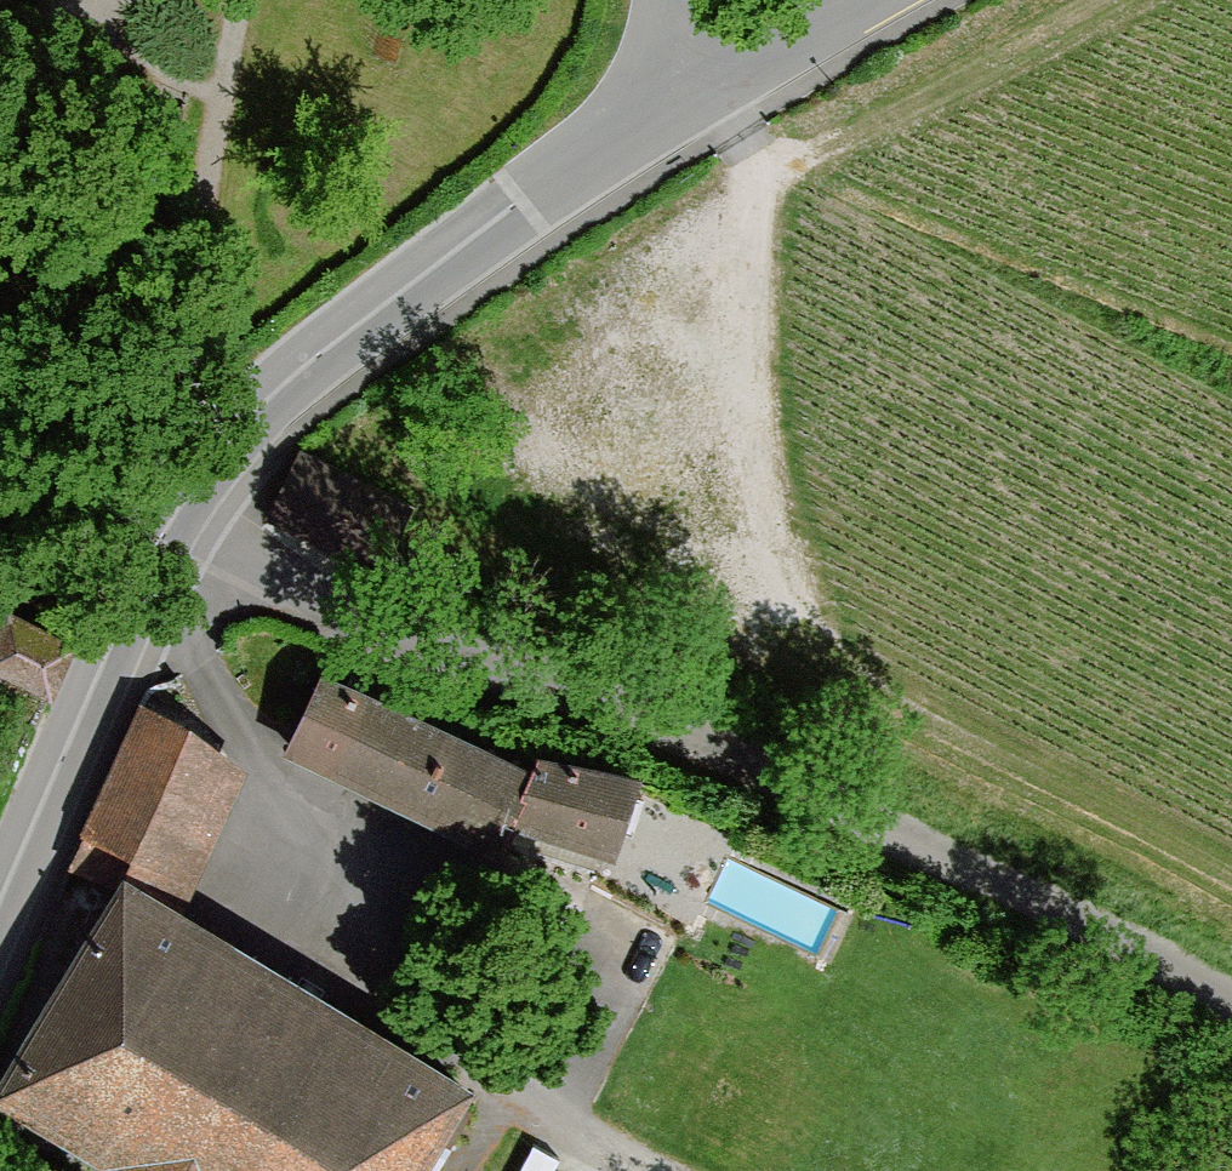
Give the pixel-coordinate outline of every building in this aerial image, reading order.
[(300,451),(268,514),(381,570),(413,507),(300,451)] [(0,632),(0,664),(50,687),(70,642),(8,614),(0,632)] [(336,691),(307,752),(505,839),(513,821),(615,855),(641,789),(553,768),(544,786),(336,691)] [(176,907),(242,774),(151,729),(85,863),(176,907)] [(7,1105),(121,1170),(428,1170),(470,1101),(170,926),(128,901),(7,1105)]
